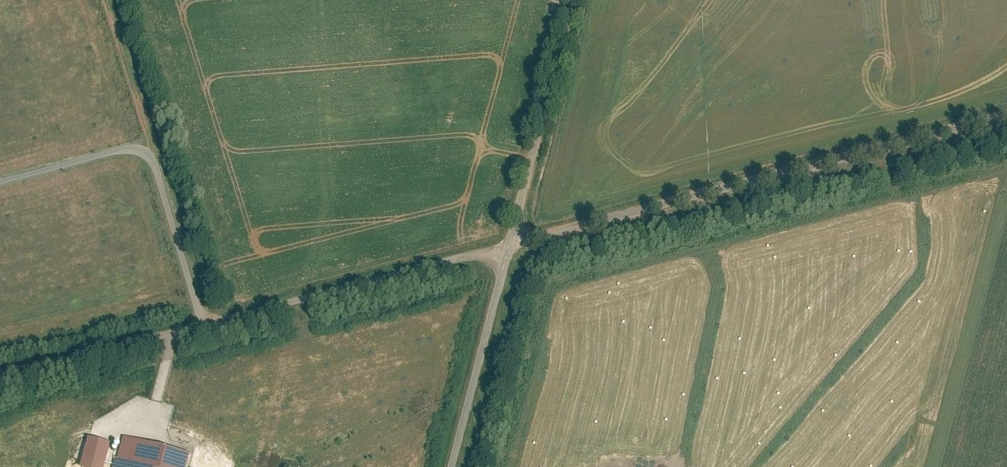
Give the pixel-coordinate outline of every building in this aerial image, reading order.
[(108,443),(86,438),(79,466),(103,466),(108,443)] [(120,439),(112,466),(188,466),(190,458),(120,439)]
